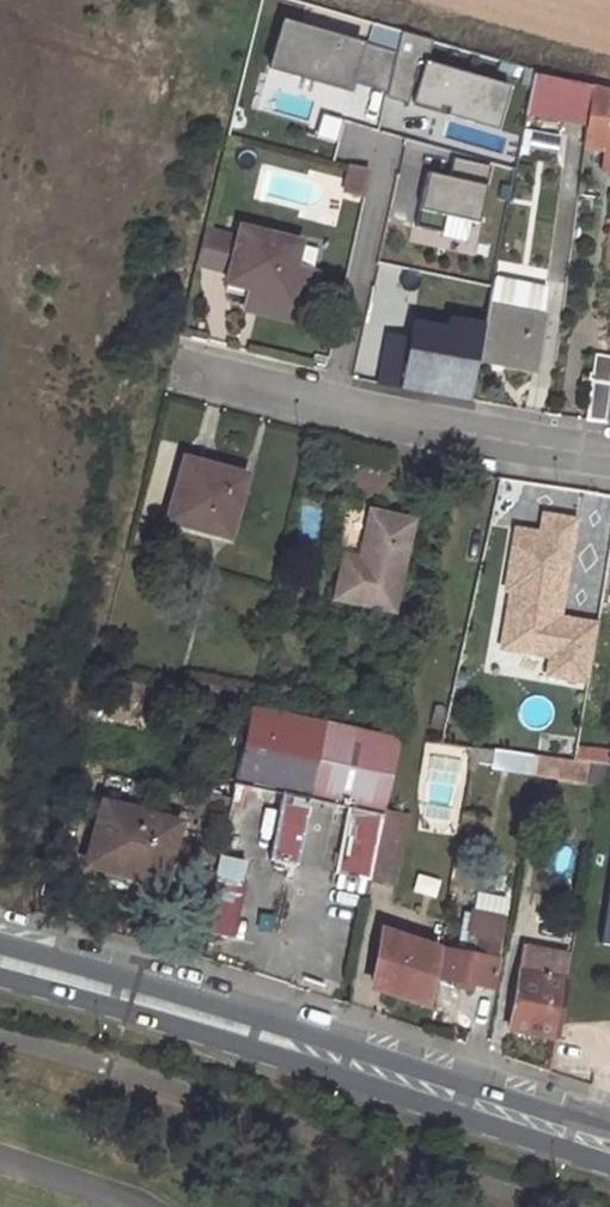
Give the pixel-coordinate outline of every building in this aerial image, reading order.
[(591,87),(534,75),(526,112),(586,123),(591,87)] [(591,87),(586,123),(583,147),(597,149),(609,151),(609,92),(591,87)] [(407,160),(397,206),(424,212),(435,166),(407,160)] [(368,171),(349,167),(344,192),(363,197),(368,171)] [(237,241),(202,232),(194,267),(228,275),(225,285),(246,290),(243,305),(256,308),(255,315),(279,321),(302,327),(308,303),(304,301),(311,272),(292,267),(297,245),(239,231),(237,241)] [(542,319),(485,309),(475,359),(495,364),(504,365),(505,361),(532,367),(542,319)] [(385,347),(379,384),(423,391),(466,398),(469,379),(466,379),(469,359),(443,355),(442,361),(409,356),(410,350),(385,347)] [(587,421),(604,423),(609,390),(609,381),(609,359),(596,357),(587,421)] [(185,454),(181,468),(219,478),(222,470),(223,464),(205,459),(185,454)] [(181,468),(166,522),(228,539),(245,476),(222,470),(219,478),(181,468)] [(343,557),(334,599),(391,611),(411,522),(388,517),(369,513),(358,562),(343,557)] [(548,675),(587,681),(596,625),(557,619),(572,521),(542,517),(539,535),(515,531),(505,590),(509,590),(504,624),(526,628),(522,652),(550,657),(548,675)] [(500,649),(522,652),(526,628),(504,624),(500,649)] [(383,816),(399,740),(251,709),(236,783),(283,793),(268,861),(285,865),(294,867),(309,799),(348,807),(333,875),(368,883),(368,880),(377,841),(383,816)] [(528,756),(473,749),(471,760),(526,768),(528,756)] [(556,759),(538,757),(535,774),(553,777),(556,759)] [(605,766),(586,763),(584,782),(602,785),(605,766)] [(247,790),(232,787),(228,801),(244,804),(247,790)] [(102,802),(85,864),(124,874),(160,885),(178,824),(102,802)] [(405,821),(386,817),(383,816),(377,841),(381,842),(400,846),(405,821)] [(381,842),(377,841),(368,880),(373,881),(391,885),(400,846),(381,842)] [(239,910),(209,903),(202,933),(232,940),(239,910)] [(441,951),(437,977),(464,982),(489,987),(502,919),(470,914),(463,955),(441,951)] [(395,930),(391,937),(420,947),(423,940),(395,930)] [(398,996),(428,1007),(437,953),(420,947),(391,937),(381,933),(371,987),(398,996)] [(526,951),(522,971),(565,980),(568,959),(526,951)] [(528,1032),(553,1038),(564,982),(565,980),(522,971),(518,971),(507,1028),(528,1032)]
